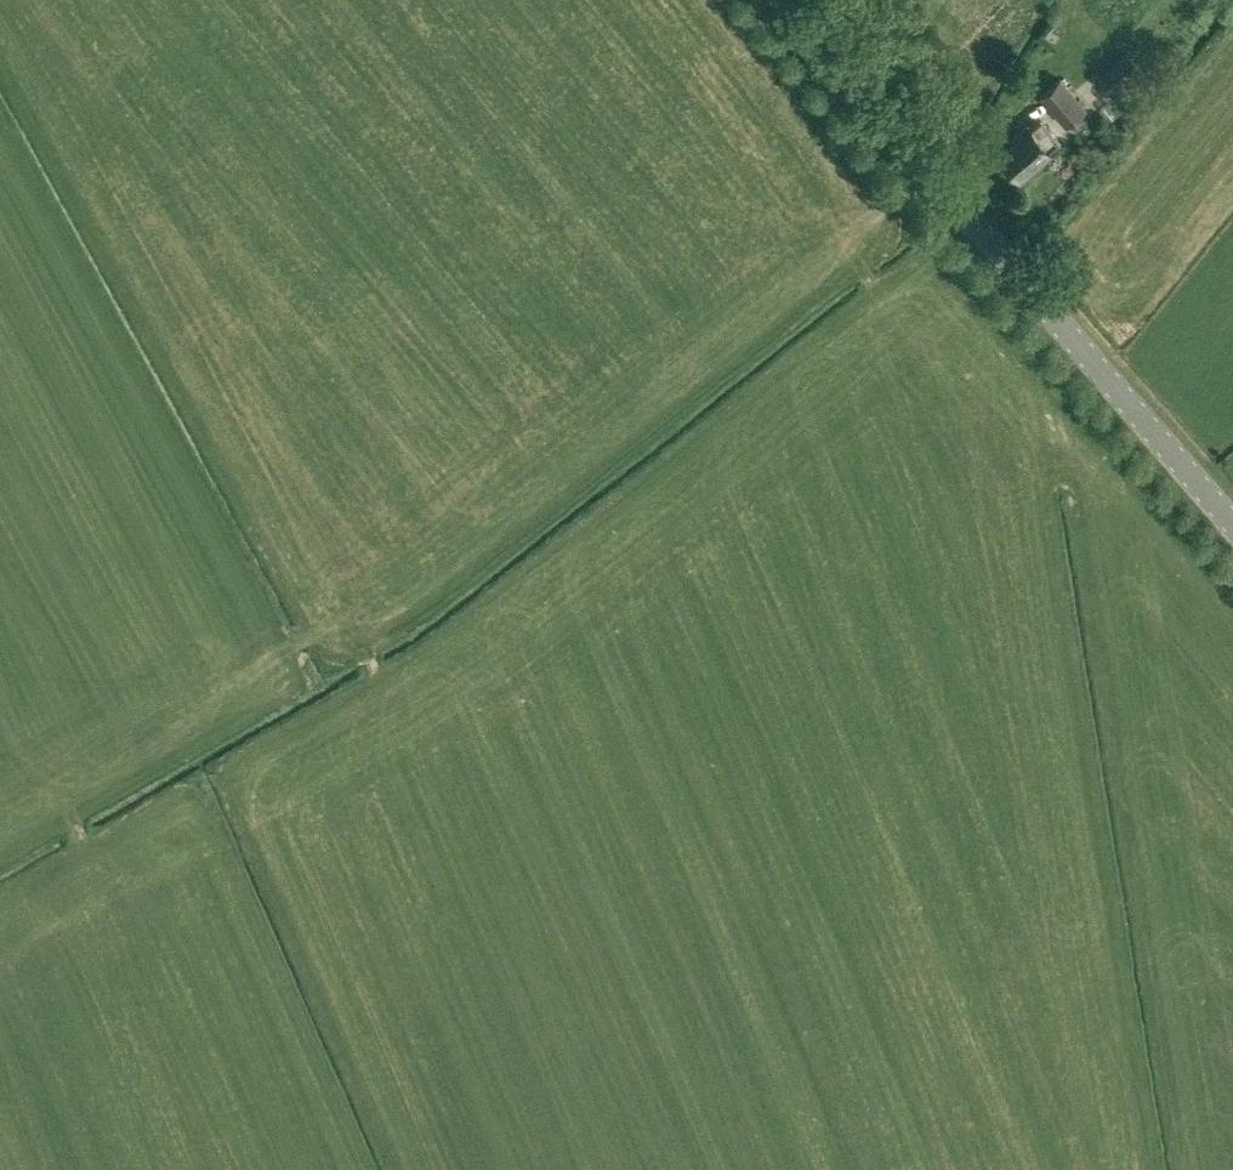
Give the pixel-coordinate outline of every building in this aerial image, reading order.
[(1060,78),(1040,95),(1065,125),(1085,107),(1060,78)] [(1019,178),(1050,151),(1048,150),(1059,140),(1041,119),(1030,128),(1027,124),(1013,137),(1015,140),(998,154),(1019,178)]
